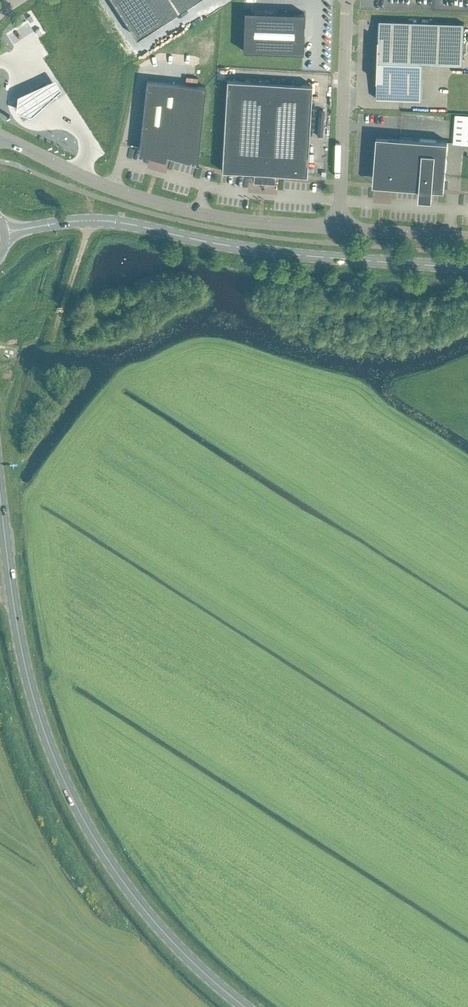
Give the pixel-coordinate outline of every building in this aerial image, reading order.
[(136,35),(190,0),(113,0),(136,35)] [(52,15),(56,12),(50,2),(46,4),(52,15)] [(244,9),(243,49),(302,51),(304,11),(244,9)] [(463,61),(464,22),(379,19),(376,97),(421,99),(423,59),(463,61)] [(306,174),(311,83),(226,78),(221,169),(253,171),(253,179),(274,180),(275,172),(306,174)] [(131,142),(131,143),(140,146),(139,151),(164,159),(165,155),(165,153),(184,158),(184,159),(198,163),(198,162),(197,161),(205,85),(146,79),(139,145),(131,142)] [(54,90),(48,81),(28,90),(12,98),(8,114),(26,119),(40,104),(54,90)] [(454,112),(454,142),(467,142),(467,112),(454,112)] [(377,159),(379,159),(379,162),(378,165),(378,168),(378,171),(380,171),(380,174),(379,177),(380,177),(382,178),(383,178),(385,178),(385,180),(388,180),(391,180),(394,180),(397,181),(397,182),(400,183),(403,183),(406,183),(408,183),(409,183),(409,181),(411,182),(412,182),(414,182),(415,182),(417,182),(420,182),(420,185),(420,186),(419,196),(432,197),(432,196),(432,187),(444,188),(448,140),(400,136),(400,138),(397,138),(394,138),(391,138),(389,137),(388,137),(388,139),(386,139),(383,139),(381,139),(380,139),(380,141),(380,142),(380,144),(380,147),(378,147),(378,150),(378,153),(377,156),(377,159)]
